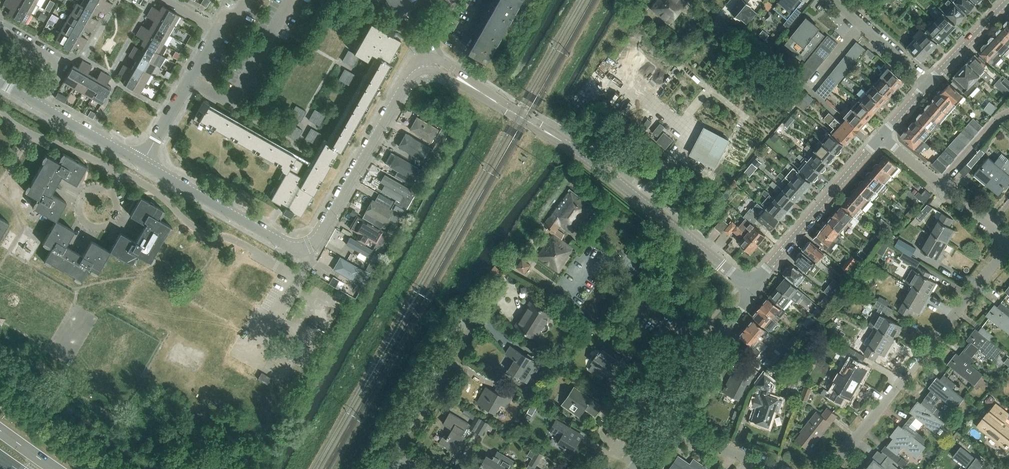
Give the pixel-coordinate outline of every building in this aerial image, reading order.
[(7,0),(6,0),(3,5),(11,9),(8,14),(25,23),(30,13),(7,0)] [(30,13),(36,4),(29,0),(7,0),(30,13)] [(80,5),(93,12),(97,14),(99,10),(107,14),(110,9),(94,0),(83,0),(80,4),(80,5)] [(110,9),(112,4),(106,0),(94,0),(110,9)] [(396,17),(414,6),(411,1),(412,0),(386,0),(396,17)] [(488,20),(506,30),(523,0),(500,0),(488,20)] [(649,8),(669,23),(688,0),(687,0),(656,0),(649,8)] [(731,11),(735,15),(735,17),(737,19),(739,19),(740,20),(741,19),(747,24),(757,13),(750,8),(751,7),(746,3),(749,0),(740,0),(731,11)] [(779,0),(777,0),(776,1),(778,3),(776,5),(779,8),(777,11),(787,20),(784,24),(789,29),(802,13),(796,9),(803,1),(801,0),(780,0),(779,1),(779,0)] [(956,24),(957,23),(959,23),(961,20),(961,18),(965,15),(949,0),(948,0),(946,3),(948,5),(943,11),(956,24)] [(952,0),(966,13),(969,13),(971,10),(971,8),(974,5),(970,0),(953,0),(952,0)] [(80,4),(77,2),(71,12),(95,26),(98,21),(91,16),(93,12),(80,5),(80,4)] [(152,6),(150,11),(174,25),(179,15),(163,6),(160,11),(152,6)] [(154,21),(152,25),(168,34),(174,25),(150,11),(147,16),(154,21)] [(66,21),(83,31),(85,26),(93,31),(95,26),(71,12),(66,21)] [(947,33),(950,30),(952,31),(955,28),(954,26),(955,25),(943,13),(935,22),(947,33)] [(804,60),(825,35),(810,24),(811,22),(808,19),(807,21),(805,19),(784,44),(804,60)] [(488,20),(470,52),(488,62),(506,30),(488,20)] [(61,31),(85,44),(88,39),(80,35),(83,31),(66,21),(61,31)] [(947,33),(935,22),(927,30),(939,42),(941,42),(944,39),(944,37),(947,33)] [(285,207),(282,212),(290,217),(293,212),(300,216),(338,151),(341,153),(392,64),(388,62),(400,40),(392,35),(395,31),(386,26),(384,31),(371,23),(353,53),(348,50),(342,61),(353,67),(359,56),(367,61),(371,54),(377,57),(328,144),(325,142),(304,179),(296,174),(303,163),(294,158),(295,156),(207,106),(209,104),(203,101),(198,110),(201,111),(195,122),(215,133),(217,130),(283,167),(282,169),(282,171),(285,173),(270,199),(285,207)] [(139,30),(163,44),(168,34),(152,25),(149,29),(142,25),(139,30)] [(996,34),(1008,47),(1008,31),(1004,26),(1001,29),(999,29),(996,32),(997,33),(996,34)] [(141,44),(144,46),(158,53),(163,44),(139,30),(136,35),(143,39),(141,44)] [(85,44),(61,31),(55,41),(72,50),(75,45),(82,49),(85,44)] [(925,31),(917,40),(929,52),(930,51),(931,52),(934,49),(934,47),(938,43),(925,31)] [(988,42),(1000,54),(1001,53),(1002,55),(1008,48),(1008,47),(996,34),(993,37),(991,37),(989,40),(989,41),(988,42)] [(838,44),(828,35),(824,40),(834,49),(838,44)] [(834,49),(824,40),(820,45),(830,53),(834,49)] [(929,52),(917,40),(909,49),(921,61),(921,60),(923,60),(926,57),(926,55),(929,52)] [(978,52),(985,59),(992,65),(993,66),(1002,58),(999,55),(1000,54),(988,42),(986,44),(984,44),(981,47),(982,49),(978,52)] [(853,47),(862,54),(865,49),(857,43),(853,47)] [(830,53),(820,45),(816,50),(826,58),(830,53)] [(132,51),(156,65),(161,55),(158,53),(144,46),(142,50),(135,46),(132,51)] [(850,51),(858,58),(862,54),(853,47),(850,51)] [(826,58),(816,50),(812,55),(822,63),(826,58)] [(134,65),(150,74),(156,65),(132,51),(129,56),(136,60),(134,65)] [(847,55),(855,62),(858,58),(850,51),(847,55)] [(984,79),(987,76),(980,70),(986,65),(975,54),(967,62),(980,75),(984,79)] [(822,63),(812,55),(808,59),(818,67),(822,63)] [(847,55),(843,59),(852,66),(855,62),(847,55)] [(818,67),(808,59),(804,64),(815,72),(818,67)] [(840,63),(849,70),(852,66),(843,59),(840,63)] [(63,82),(73,87),(87,63),(82,61),(78,68),(73,65),(63,82)] [(978,85),(980,83),(976,79),(980,75),(967,62),(960,69),(977,85),(978,85)] [(73,87),(83,93),(92,76),(88,74),(92,66),(87,63),(73,87)] [(837,67),(845,74),(849,70),(840,63),(837,67)] [(804,64),(801,69),(811,77),(815,72),(804,64)] [(121,70),(145,83),(150,74),(134,65),(131,69),(124,65),(121,70)] [(833,71),(842,78),(845,74),(837,67),(833,71)] [(888,68),(881,76),(896,88),(898,85),(900,85),(903,82),(902,81),(903,80),(888,68)] [(355,75),(345,69),(339,80),(349,86),(355,75)] [(811,77),(801,69),(796,74),(806,82),(811,77)] [(952,80),(968,95),(978,85),(977,85),(960,69),(953,77),(954,77),(952,80)] [(145,83),(121,70),(118,75),(126,79),(123,84),(139,93),(145,83)] [(83,93),(92,98),(106,74),(101,71),(96,79),(92,76),(83,93)] [(842,78),(833,71),(830,75),(839,82),(842,78)] [(106,74),(92,98),(102,104),(111,87),(106,84),(111,77),(106,74)] [(839,82),(830,75),(827,79),(836,86),(839,82)] [(896,88),(881,76),(873,84),(888,96),(891,94),(892,94),(895,91),(895,89),(896,88)] [(1004,77),(1000,81),(1008,89),(1008,81),(1004,77)] [(827,79),(824,83),(832,90),(835,86),(827,79)] [(832,90),(824,83),(820,87),(829,94),(832,90)] [(944,90),(941,93),(956,106),(964,96),(950,83),(949,84),(947,84),(943,88),(944,90)] [(888,96),(873,84),(866,92),(881,104),(883,102),(885,102),(888,99),(888,97),(888,96)] [(829,94),(820,87),(817,91),(826,98),(829,94)] [(862,97),(859,100),(874,112),(876,110),(878,110),(880,107),(880,105),(881,104),(866,92),(861,88),(857,93),(862,97)] [(933,99),(934,101),(949,114),(956,106),(941,93),(939,95),(937,95),(933,99)] [(859,100),(851,108),(866,120),(869,117),(871,117),(874,115),(873,113),(874,112),(859,100)] [(925,108),(926,110),(940,123),(949,114),(934,101),(931,104),(929,104),(925,108)] [(990,115),(996,107),(989,102),(983,109),(990,115)] [(306,112),(296,106),(290,116),(300,122),(306,112)] [(846,118),(859,129),(862,128),(866,124),(866,120),(851,108),(844,117),(846,118)] [(325,115),(314,110),(308,120),(319,126),(325,115)] [(917,117),(918,119),(932,133),(940,123),(926,110),(923,113),(921,113),(917,117)] [(842,123),(829,112),(825,117),(825,120),(834,127),(831,131),(846,143),(848,143),(851,140),(851,138),(857,131),(859,129),(846,118),(844,120),(842,123)] [(969,123),(979,131),(983,126),(973,118),(969,123)] [(909,126),(910,128),(924,141),(932,133),(918,119),(915,122),(913,122),(909,126)] [(964,126),(975,135),(979,131),(969,123),(964,126)] [(286,135),(297,141),(303,130),(292,124),(286,135)] [(961,131),(971,140),(975,135),(964,126),(961,131)] [(321,134),(311,128),(305,139),(315,145),(321,134)] [(691,154),(715,167),(730,141),(705,128),(691,154)] [(902,137),(917,150),(924,141),(910,128),(906,132),(904,132),(902,135),(902,137)] [(961,131),(957,136),(966,145),(971,140),(961,131)] [(843,144),(830,133),(827,137),(828,138),(823,143),(835,154),(835,153),(836,154),(838,154),(840,152),(840,150),(839,149),(843,144)] [(818,144),(813,150),(827,163),(828,162),(828,163),(830,163),(833,160),(833,158),(832,157),(835,154),(823,143),(815,136),(812,139),(818,144)] [(948,146),(958,154),(966,145),(957,136),(948,146)] [(948,146),(945,150),(954,159),(958,154),(948,146)] [(969,165),(974,169),(988,152),(984,148),(969,165)] [(813,150),(805,159),(820,172),(820,171),(821,172),(823,172),(825,169),(825,167),(824,166),(827,163),(813,150)] [(940,155),(950,163),(954,159),(945,150),(940,155)] [(820,172),(797,152),(795,155),(801,160),(800,161),(802,163),(797,168),(812,181),(812,180),(813,181),(815,181),(817,178),(817,176),(817,175),(820,172)] [(34,208),(55,220),(66,202),(51,193),(61,176),(76,185),(86,166),(65,154),(60,163),(47,155),(26,192),(39,199),(34,208)] [(950,163),(940,155),(933,164),(942,172),(950,163)] [(881,159),(881,161),(878,164),(892,176),(899,167),(886,156),(885,156),(883,156),(881,159)] [(974,175),(986,185),(1005,163),(999,157),(994,162),(988,157),(974,175)] [(986,185),(998,195),(1008,183),(1008,159),(1005,163),(986,185)] [(785,166),(791,171),(793,168),(794,167),(788,162),(785,166)] [(874,169),(871,172),(884,184),(892,176),(878,164),(876,164),(873,167),(874,169)] [(794,174),(789,180),(802,191),(803,191),(803,192),(805,192),(808,189),(808,187),(807,186),(810,182),(793,168),(791,171),(790,171),(794,174)] [(777,175),(783,180),(786,177),(780,172),(777,175)] [(867,177),(864,181),(877,192),(884,184),(871,172),(869,172),(866,175),(867,177)] [(789,180),(781,189),(795,200),(796,201),(798,201),(800,198),(800,196),(799,195),(802,191),(789,180)] [(769,184),(775,189),(778,186),(772,181),(769,184)] [(859,186),(857,189),(870,201),(877,192),(864,181),(861,181),(859,184),(859,186)] [(561,225),(572,233),(577,226),(579,228),(595,207),(570,189),(544,224),(555,232),(561,225)] [(795,200),(781,189),(773,198),(787,209),(788,210),(790,209),(792,207),(792,205),(792,204),(795,200)] [(852,194),(849,197),(863,209),(870,201),(857,189),(856,189),(854,189),(852,192),(852,194)] [(918,191),(915,195),(924,203),(931,195),(931,194),(925,189),(925,190),(921,194),(918,191)] [(784,213),(785,212),(787,209),(773,198),(765,190),(762,193),(767,198),(762,204),(779,219),(779,218),(780,219),(782,218),(785,215),(785,213),(784,213)] [(906,193),(915,201),(917,198),(913,194),(908,190),(906,193)] [(120,233),(110,251),(131,263),(136,255),(149,262),(170,225),(157,218),(162,209),(140,197),(130,215),(145,224),(135,241),(120,233)] [(845,202),(842,206),(858,220),(861,216),(858,214),(863,209),(849,197),(847,197),(844,200),(845,202)] [(758,203),(752,209),(751,208),(747,212),(743,217),(745,218),(753,225),(756,221),(758,219),(771,230),(772,229),(772,228),(773,226),(775,227),(779,222),(778,221),(765,209),(758,203)] [(837,211),(834,214),(848,225),(849,226),(852,223),(850,221),(853,216),(841,206),(840,207),(839,207),(836,209),(837,211)] [(930,210),(926,206),(915,217),(918,220),(920,222),(930,210)] [(910,209),(905,215),(910,219),(915,213),(910,209)] [(934,228),(931,233),(947,242),(949,237),(950,238),(950,237),(954,230),(954,231),(955,230),(948,226),(952,219),(953,220),(953,219),(942,213),(938,221),(939,222),(935,228),(934,228)] [(828,222),(840,232),(844,227),(845,229),(848,225),(834,214),(832,217),(830,217),(828,219),(829,221),(828,222)] [(9,222),(0,218),(0,237),(9,222)] [(746,234),(758,244),(760,243),(762,241),(762,239),(763,238),(765,236),(753,225),(745,218),(738,227),(746,234)] [(74,231),(55,220),(43,242),(52,247),(45,260),(81,281),(88,268),(97,273),(110,251),(91,241),(82,256),(65,246),(74,231)] [(717,224),(714,227),(721,232),(723,229),(726,226),(721,221),(718,225),(717,224)] [(742,247),(743,247),(750,253),(751,252),(753,252),(755,250),(755,248),(758,244),(746,234),(738,227),(737,226),(732,222),(724,231),(729,235),(732,230),(742,239),(739,243),(740,244),(740,246),(742,247)] [(823,227),(821,230),(833,240),(836,242),(837,243),(840,239),(838,238),(840,235),(838,234),(840,232),(828,222),(827,223),(825,223),(823,225),(823,227)] [(833,240),(821,230),(820,231),(818,230),(816,233),(817,234),(813,238),(827,250),(830,246),(831,247),(836,242),(833,240)] [(921,250),(921,251),(937,260),(937,259),(941,253),(942,252),(941,252),(946,242),(947,242),(931,233),(930,235),(921,250)] [(537,256),(558,272),(570,256),(568,255),(573,248),(554,234),(537,256)] [(899,238),(894,246),(911,256),(916,248),(899,238)] [(810,241),(809,242),(808,242),(805,245),(805,247),(803,250),(816,262),(815,263),(815,264),(827,273),(830,270),(822,263),(819,258),(824,253),(810,241)] [(513,247),(501,264),(508,269),(520,252),(513,247)] [(859,261),(864,254),(859,250),(854,257),(859,261)] [(802,253),(799,252),(797,255),(797,259),(795,262),(808,273),(815,264),(815,263),(802,253)] [(900,258),(916,268),(920,262),(903,252),(900,258)] [(859,261),(854,257),(845,269),(850,273),(859,261)] [(522,259),(516,267),(524,272),(530,265),(522,259)] [(786,267),(782,272),(783,274),(784,275),(797,286),(802,280),(805,276),(792,265),(789,268),(786,267)] [(917,271),(909,284),(913,286),(928,295),(928,294),(931,290),(932,291),(932,290),(936,283),(927,278),(930,273),(930,274),(930,273),(919,267),(917,271)] [(344,283),(336,279),(334,277),(330,284),(340,290),(344,283)] [(798,288),(784,278),(777,287),(790,298),(798,288)] [(842,285),(833,278),(823,291),(832,298),(842,285)] [(770,291),(772,292),(769,296),(782,307),(790,298),(777,287),(775,285),(770,291)] [(913,286),(899,310),(910,317),(910,316),(913,310),(919,313),(919,312),(923,305),(923,306),(923,305),(922,305),(928,295),(913,286)] [(761,306),(760,307),(774,318),(776,321),(784,311),(780,308),(768,298),(767,299),(766,299),(763,301),(764,303),(762,304),(761,306)] [(876,311),(869,323),(875,327),(873,330),(877,332),(878,329),(894,338),(902,326),(886,317),(891,308),(877,300),(874,306),(878,308),(876,311)] [(545,322),(547,319),(548,320),(551,315),(551,316),(551,315),(530,302),(530,303),(516,326),(516,325),(515,326),(536,339),(537,339),(536,338),(539,334),(538,333),(540,330),(542,332),(545,332),(547,331),(548,328),(548,326),(547,323),(545,322)] [(997,307),(1008,316),(1008,309),(1001,302),(997,307)] [(994,305),(986,316),(1008,334),(1008,316),(997,307),(994,305)] [(753,315),(753,316),(764,326),(770,331),(773,328),(771,327),(773,324),(776,321),(774,318),(760,307),(757,311),(755,311),(753,314),(753,315)] [(798,316),(798,315),(792,310),(789,315),(798,322),(801,318),(798,316)] [(746,327),(760,339),(761,340),(763,338),(768,332),(753,319),(751,321),(750,321),(748,323),(748,324),(747,325),(746,327)] [(994,336),(982,326),(978,331),(990,341),(994,336)] [(740,334),(739,335),(746,342),(742,347),(756,358),(760,352),(755,348),(759,344),(761,340),(760,339),(746,327),(745,328),(744,330),(743,331),(742,331),(740,333),(740,334)] [(868,347),(864,354),(875,360),(879,353),(884,356),(894,338),(878,329),(877,332),(868,347)] [(978,349),(993,361),(1002,350),(990,341),(978,331),(975,329),(966,340),(970,342),(963,351),(959,355),(971,365),(975,360),(971,357),(978,349)] [(844,343),(838,352),(852,360),(844,373),(860,382),(867,370),(860,365),(865,356),(844,343)] [(514,374),(527,382),(534,371),(536,372),(541,365),(511,346),(506,354),(515,360),(510,369),(515,372),(514,374)] [(592,362),(612,375),(622,359),(603,346),(598,353),(597,353),(596,355),(596,356),(592,362)] [(787,347),(780,355),(786,360),(793,353),(787,347)] [(971,365),(959,355),(956,353),(947,364),(974,385),(983,374),(971,365)] [(780,355),(773,364),(779,369),(786,360),(780,355)] [(628,371),(635,375),(645,361),(639,356),(628,371)] [(723,391),(738,399),(746,383),(748,385),(754,373),(743,366),(739,372),(736,370),(731,381),(729,380),(727,384),(726,384),(725,386),(725,387),(723,391)] [(832,372),(828,378),(838,383),(834,390),(830,397),(840,403),(844,396),(850,400),(860,382),(844,373),(844,374),(832,367),(830,370),(832,372)] [(261,373),(258,379),(269,386),(273,379),(261,373)] [(756,408),(752,420),(769,426),(774,410),(778,411),(782,400),(770,396),(775,383),(765,375),(756,385),(762,389),(760,395),(756,394),(753,403),(755,403),(754,407),(756,408)] [(944,375),(940,379),(952,389),(956,384),(944,375)] [(964,398),(952,389),(940,379),(937,377),(928,388),(929,388),(929,387),(932,389),(931,390),(925,399),(933,406),(940,397),(953,407),(953,408),(955,409),(964,398)] [(500,404),(506,408),(514,393),(502,386),(498,393),(486,387),(477,404),(495,414),(500,404)] [(585,409),(596,416),(602,407),(573,387),(562,404),(574,413),(576,410),(581,414),(585,409)] [(811,389),(805,387),(800,399),(807,401),(811,389)] [(924,399),(921,403),(938,417),(941,412),(933,406),(925,399),(924,399)] [(938,417),(921,403),(918,401),(909,412),(912,414),(902,427),(914,437),(917,432),(915,430),(922,422),(936,433),(945,422),(938,417)] [(1003,419),(1007,414),(995,404),(991,410),(978,426),(1004,446),(1008,440),(1008,424),(1003,419)] [(806,427),(796,440),(808,450),(819,437),(820,437),(837,415),(827,408),(821,415),(817,411),(805,426),(806,427)] [(445,438),(442,436),(438,442),(455,452),(465,436),(463,434),(469,424),(449,412),(442,423),(453,430),(451,434),(449,433),(445,438)] [(560,438),(557,444),(564,448),(562,451),(570,456),(580,441),(570,434),(573,429),(555,419),(548,431),(560,438)] [(914,437),(902,427),(899,425),(890,436),(893,438),(883,451),(892,459),(903,468),(907,463),(896,454),(902,446),(917,457),(926,446),(914,437)] [(988,467),(976,457),(975,458),(960,446),(952,456),(967,468),(966,468),(986,468),(988,467)] [(883,451),(881,453),(877,450),(871,458),(873,459),(866,468),(864,467),(863,468),(896,468),(897,468),(890,462),(892,459),(883,451)] [(503,454),(497,451),(493,458),(486,454),(477,468),(494,468),(503,454)] [(494,468),(510,468),(515,461),(503,454),(494,468)] [(707,468),(695,460),(691,465),(680,457),(676,462),(675,462),(669,468),(708,468),(707,468)]
